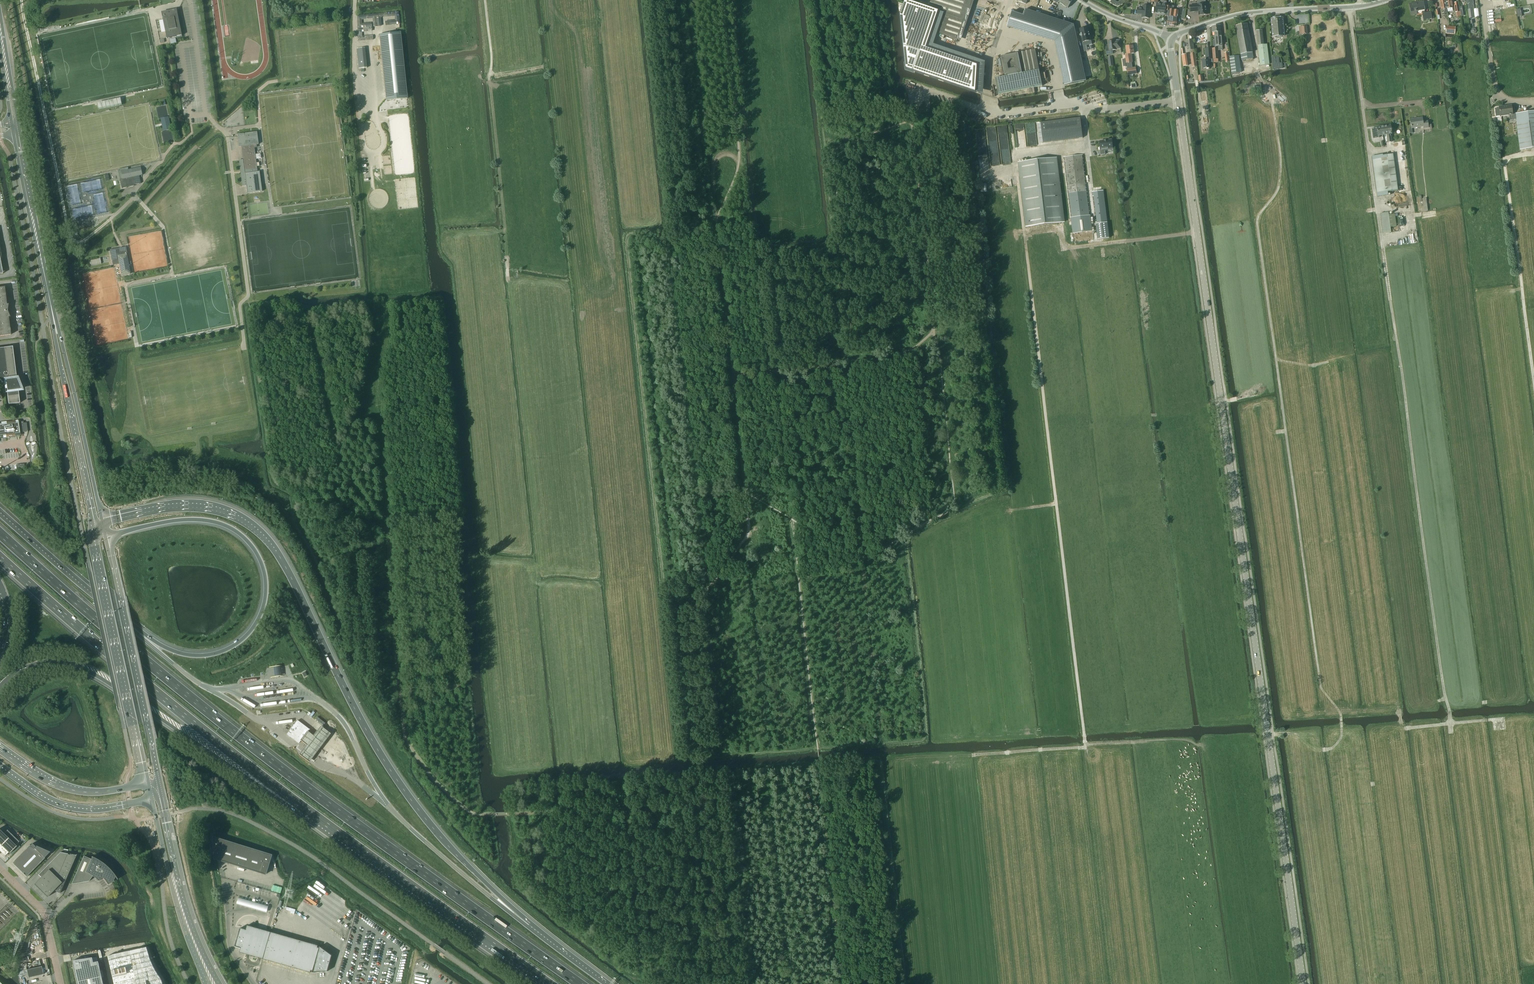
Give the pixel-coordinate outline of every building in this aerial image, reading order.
[(930,3),(942,7),(939,14),(945,16),(939,33),(949,37),(957,39),(970,0),(931,0),(930,3)] [(1058,4),(1058,3),(1067,8),(1073,0),(1052,0),(1058,4)] [(1166,5),(1166,11),(1168,11),(1167,17),(1168,17),(1167,25),(1172,26),(1174,9),(1175,2),(1172,2),(1172,6),(1170,5),(1166,5)] [(1424,20),(1432,19),(1431,13),(1425,14),(1423,2),(1416,3),(1409,4),(1411,15),(1416,14),(1416,11),(1422,10),(1424,20)] [(1157,4),(1155,13),(1165,14),(1166,11),(1166,5),(1163,4),(1158,4),(1157,4)] [(1207,10),(1207,9),(1207,8),(1206,8),(1206,7),(1205,4),(1197,4),(1198,5),(1189,6),(1190,12),(1198,12),(1199,16),(1206,15),(1206,11),(1207,10)] [(1149,18),(1150,6),(1143,6),(1142,8),(1138,8),(1137,14),(1142,14),(1142,17),(1149,18)] [(165,32),(167,32),(169,38),(176,36),(182,35),(176,9),(163,12),(164,18),(163,18),(165,32)] [(1023,15),(1012,12),(1007,27),(1055,42),(1064,86),(1086,81),(1074,24),(1025,9),(1023,15)] [(375,26),(382,26),(381,18),(394,16),(395,20),(385,21),(385,26),(400,24),(398,11),(397,11),(376,14),(357,16),(358,41),(373,40),(373,35),(362,36),(362,32),(372,31),(371,22),(362,23),(362,20),(372,19),(373,27),(375,26)] [(934,24),(899,13),(907,69),(975,92),(974,70),(924,52),(934,24)] [(991,27),(995,16),(987,13),(985,20),(984,20),(982,24),(991,27)] [(1271,19),(1273,37),(1284,35),(1282,18),(1271,19)] [(1242,60),(1253,58),(1247,24),(1236,26),(1242,60)] [(1220,26),(1212,26),(1212,33),(1214,33),(1215,36),(1221,36),(1220,26)] [(1089,27),(1079,29),(1081,36),(1082,43),(1083,43),(1084,45),(1086,45),(1086,46),(1092,45),(1092,41),(1089,27)] [(1445,34),(1453,35),(1454,28),(1446,27),(1445,34)] [(1262,30),(1256,30),(1260,66),(1270,64),(1267,44),(1264,44),(1262,30)] [(386,100),(407,98),(400,32),(379,34),(386,100)] [(1215,40),(1213,40),(1213,46),(1216,46),(1216,48),(1216,49),(1217,49),(1217,50),(1217,51),(1222,50),(1222,46),(1221,36),(1215,36),(1215,40)] [(1106,51),(1107,55),(1113,54),(1112,50),(1121,49),(1120,45),(1120,44),(1120,42),(1119,42),(1119,41),(1118,41),(1118,40),(1116,40),(1115,41),(1112,42),(1112,41),(1108,41),(1109,51),(1106,51)] [(1193,40),(1186,41),(1187,51),(1190,50),(1190,54),(1190,55),(1192,67),(1197,67),(1195,57),(1193,40)] [(1134,47),(1133,47),(1133,46),(1126,47),(1127,54),(1125,54),(1128,75),(1136,74),(1136,68),(1132,68),(1131,60),(1132,60),(1131,54),(1134,54),(1133,50),(1134,50),(1134,49),(1134,47)] [(357,49),(358,65),(359,68),(367,68),(365,48),(357,49)] [(1209,62),(1212,62),(1211,48),(1205,48),(1206,59),(1202,60),(1203,69),(1209,68),(1209,62)] [(1035,50),(1018,53),(1022,73),(1039,69),(1035,50)] [(1001,57),(1005,76),(1022,73),(1018,53),(1001,57)] [(1231,74),(1241,72),(1239,56),(1229,57),(1231,74)] [(1092,75),(1089,62),(1083,63),(1086,77),(1092,75)] [(1022,73),(1005,76),(1005,77),(995,79),(998,94),(1042,85),(1039,69),(1022,73)] [(1259,90),(1262,90),(1261,83),(1254,84),(1254,81),(1249,82),(1250,84),(1244,85),(1246,93),(1249,92),(1253,91),(1254,94),(1256,94),(1256,96),(1259,95),(1259,90)] [(1499,108),(1495,109),(1496,117),(1500,116),(1509,115),(1510,120),(1516,119),(1515,114),(1512,114),(1511,106),(1499,107),(1499,108)] [(1520,150),(1533,148),(1533,111),(1515,114),(1516,119),(1520,150)] [(174,113),(165,115),(168,128),(177,127),(174,113)] [(1423,128),(1428,128),(1428,121),(1423,122),(1422,118),(1410,119),(1411,128),(1423,127),(1423,128)] [(1041,126),(1043,143),(1083,138),(1081,121),(1041,126)] [(1392,134),(1390,125),(1377,127),(1377,128),(1372,129),(1373,139),(1379,138),(1379,136),(1386,135),(1387,142),(1392,142),(1391,134),(1392,134)] [(1447,133),(1446,126),(1436,127),(1436,131),(1443,131),(1443,134),(1447,133)] [(257,132),(237,134),(239,147),(241,146),(243,160),(239,160),(240,171),(242,171),(242,174),(241,174),(242,186),(247,186),(247,193),(262,191),(260,171),(258,171),(254,148),(253,145),(259,144),(257,132)] [(1100,151),(1098,151),(1099,155),(1100,155),(1105,154),(1105,150),(1108,150),(1108,149),(1113,148),(1112,140),(1100,141),(1100,147),(1099,147),(1100,151)] [(1388,191),(1398,190),(1393,154),(1383,155),(1372,156),(1377,197),(1388,195),(1388,191)] [(1082,155),(1065,157),(1072,217),(1071,217),(1073,233),(1092,231),(1091,214),(1090,215),(1082,155)] [(1019,163),(1027,227),(1063,222),(1057,172),(1058,172),(1057,158),(1019,163)] [(120,179),(122,188),(134,186),(134,185),(141,183),(139,175),(142,175),(140,167),(121,171),(123,178),(120,179)] [(1104,190),(1092,191),(1092,195),(1094,195),(1097,221),(1095,221),(1098,240),(1102,239),(1109,238),(1104,190)] [(1390,227),(1389,215),(1388,212),(1380,213),(1383,233),(1391,232),(1390,227)] [(130,274),(127,258),(128,258),(126,246),(110,249),(112,261),(119,260),(122,275),(130,274)] [(11,335),(8,317),(10,317),(8,311),(7,310),(8,304),(7,304),(4,287),(0,287),(0,336),(11,335)] [(2,382),(3,383),(4,382),(5,382),(7,393),(8,404),(18,403),(19,403),(18,392),(18,390),(21,390),(16,379),(16,377),(12,346),(4,348),(2,348),(0,348),(0,380),(2,382)] [(3,435),(3,437),(6,437),(6,435),(20,434),(20,433),(28,432),(26,422),(23,423),(23,421),(18,422),(18,421),(16,421),(16,422),(6,423),(6,422),(0,423),(0,436),(3,435)] [(281,666),(274,667),(275,671),(276,676),(283,675),(282,670),(281,666)] [(309,729),(298,720),(287,734),(299,743),(302,740),(302,739),(309,730),(310,730),(310,729),(309,729)] [(299,752),(309,760),(331,732),(321,724),(314,734),(308,729),(301,738),(307,743),(299,752)] [(2,853),(5,856),(9,852),(10,853),(16,846),(15,845),(19,842),(7,830),(4,834),(0,830),(0,851),(2,853)] [(266,874),(271,855),(214,837),(214,858),(266,874)] [(50,852),(36,846),(35,847),(32,844),(30,846),(30,845),(12,863),(26,877),(45,858),(44,858),(50,852)] [(67,854),(68,852),(64,851),(63,853),(60,852),(38,875),(41,877),(34,884),(47,897),(54,891),(59,893),(60,893),(77,855),(76,855),(70,854),(69,855),(67,854)] [(98,881),(102,878),(104,880),(106,883),(108,885),(114,881),(113,881),(115,877),(117,880),(117,879),(114,875),(111,870),(107,866),(102,863),(98,859),(85,854),(71,884),(89,881),(93,876),(95,879),(98,881)] [(239,952),(240,952),(262,959),(270,932),(247,925),(246,930),(240,928),(235,946),(241,948),(239,952)] [(270,932),(262,959),(310,972),(310,973),(311,971),(312,971),(312,972),(312,973),(327,972),(331,955),(321,948),(319,947),(319,948),(317,947),(318,945),(317,945),(270,932)] [(108,956),(114,983),(164,983),(163,981),(162,979),(161,978),(151,964),(146,947),(108,956)] [(73,961),(78,983),(104,983),(102,978),(101,970),(99,961),(98,962),(94,963),(93,958),(92,958),(73,961)] [(41,966),(26,970),(28,978),(43,975),(41,966)]
